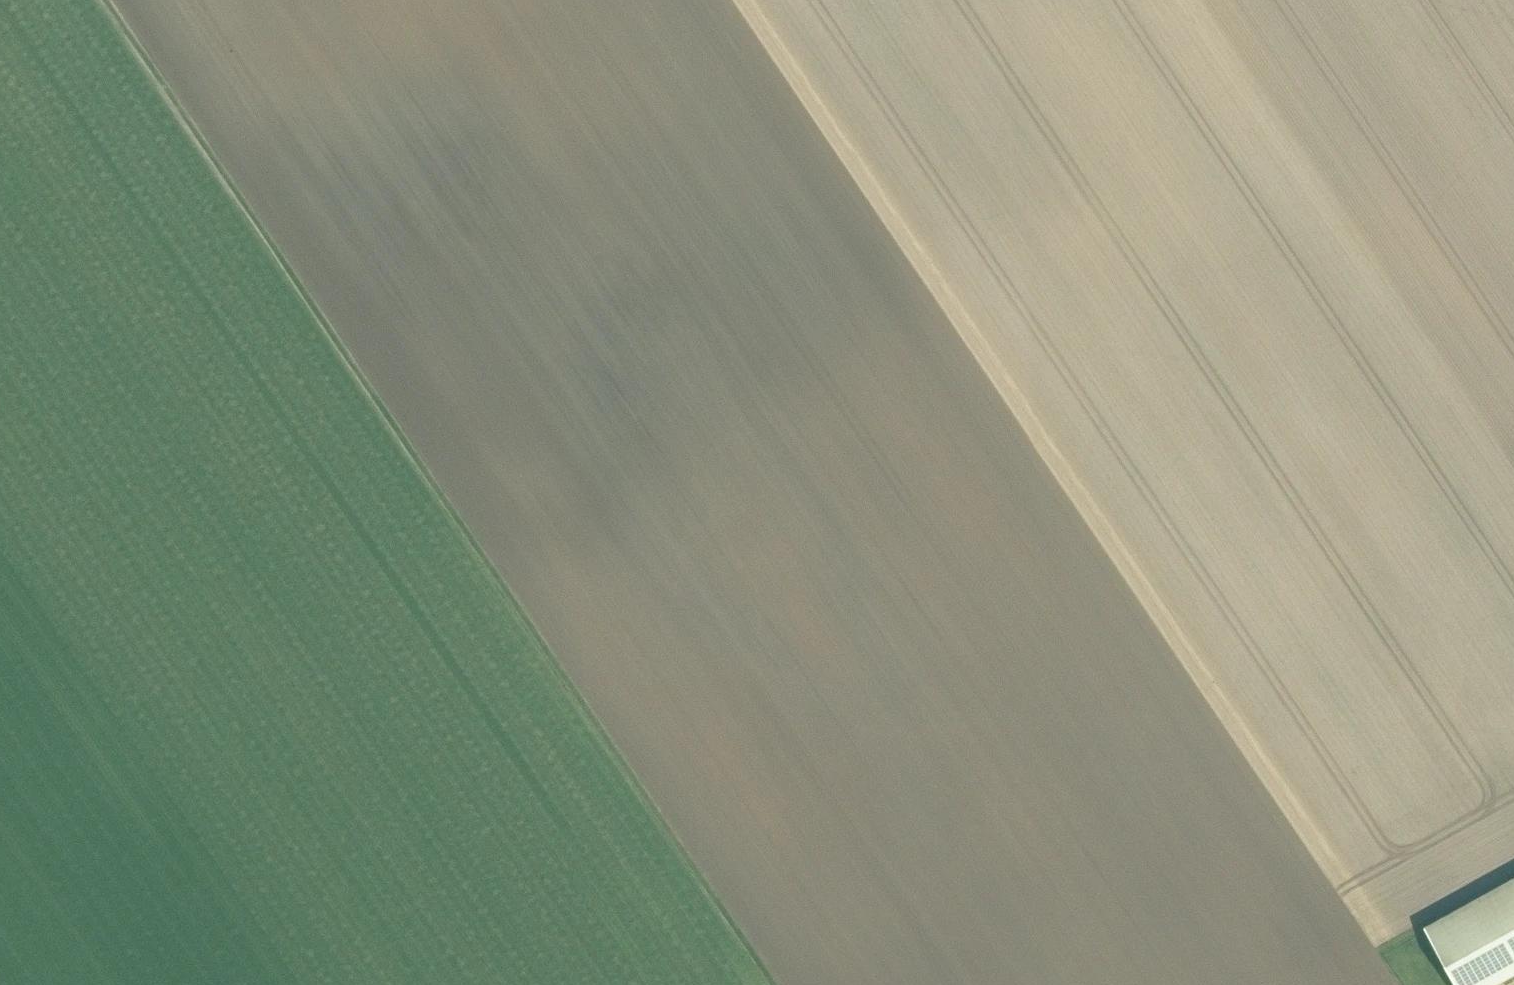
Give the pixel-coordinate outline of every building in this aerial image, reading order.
[(1424,933),(1455,984),(1494,984),(1513,973),(1513,880),(1424,933)]
